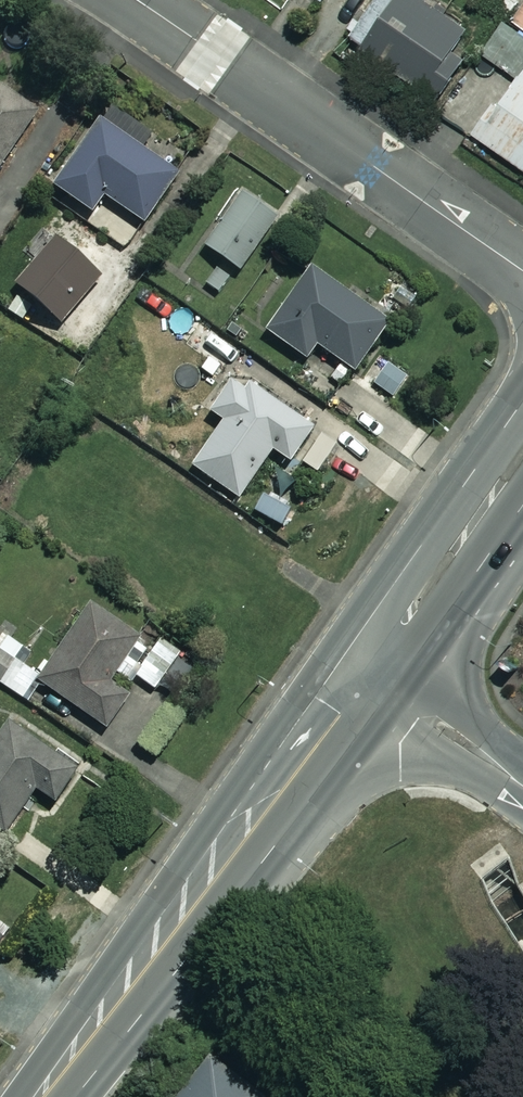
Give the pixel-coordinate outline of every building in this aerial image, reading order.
[(355,37),(363,43),(359,49),(434,99),(476,36),(422,0),(379,0),(355,37)] [(519,0),(485,0),(484,2),(508,18),(520,1),(519,0)] [(513,21),(522,28),(522,7),(513,21)] [(504,23),(484,53),(519,77),(522,70),(522,36),(504,23)] [(478,137),(522,169),(522,73),(478,137)] [(0,83),(0,168),(40,110),(0,83)] [(182,175),(102,119),(54,188),(93,215),(106,197),(147,225),(182,175)] [(279,220),(242,192),(203,243),(239,271),(279,220)] [(102,274),(60,237),(17,286),(60,322),(102,274)] [(389,324),(312,269),(267,331),(307,359),(318,344),(355,371),(389,324)] [(234,347),(199,321),(172,357),(206,383),(234,347)] [(317,428),(230,366),(202,405),(226,422),(194,466),(239,498),(274,449),(292,462),(317,428)] [(52,641),(62,648),(39,680),(105,727),(138,681),(154,692),(181,655),(99,596),(85,615),(76,608),(52,641)] [(0,681),(23,646),(0,632),(0,681)] [(9,722),(0,736),(0,828),(5,832),(36,788),(58,803),(80,771),(9,722)] [(211,1056),(181,1096),(266,1096),(211,1056)]
